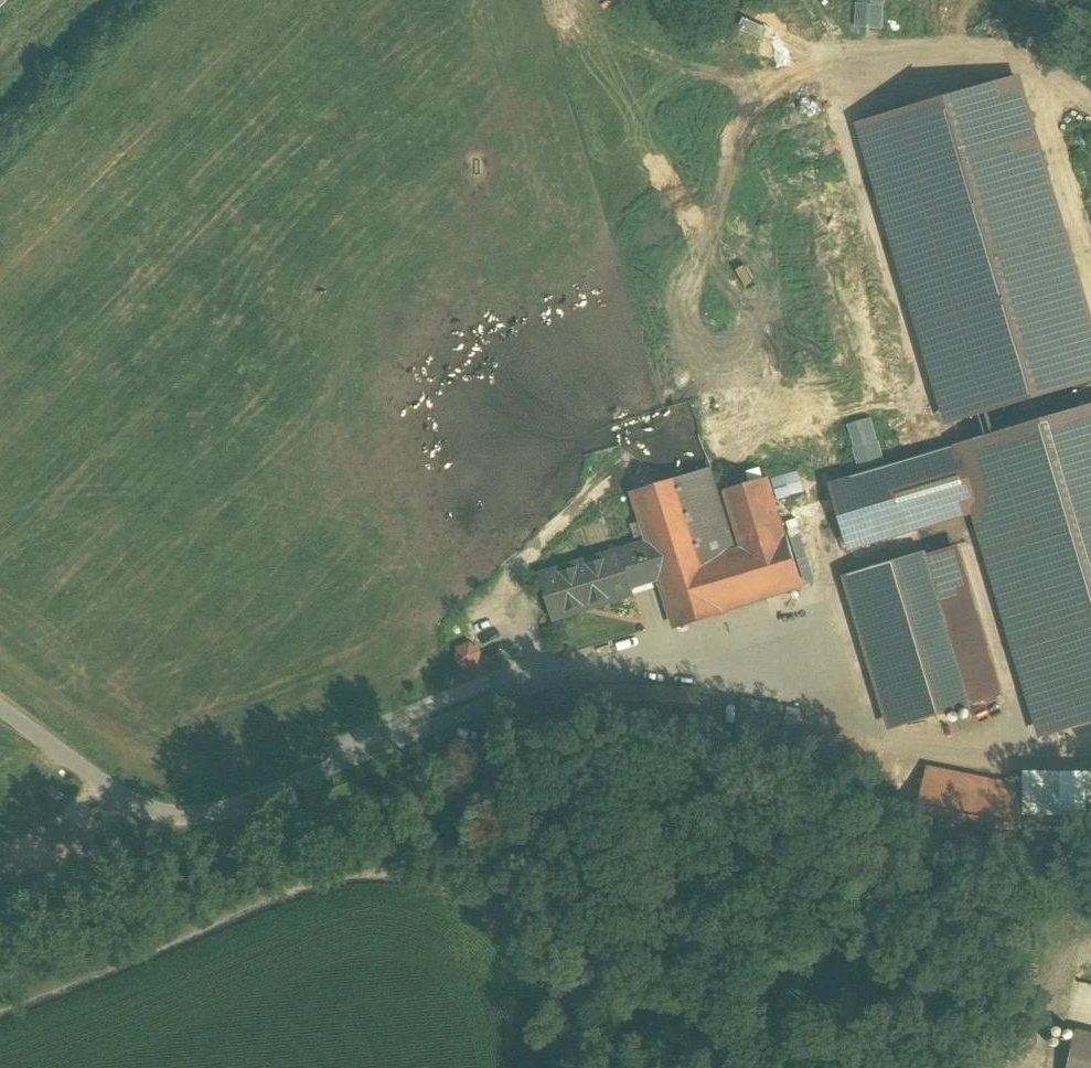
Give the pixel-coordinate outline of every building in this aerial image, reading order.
[(882,0),(853,0),(850,25),(879,29),(882,0)] [(758,40),(762,29),(736,19),(732,29),(758,40)] [(853,131),(943,425),(1090,379),(1090,317),(1019,81),(853,131)] [(969,499),(1044,725),(1090,709),(1090,390),(967,431),(966,429),(835,472),(857,536),(969,499)] [(844,423),(853,457),(880,450),(871,416),(844,423)] [(677,459),(627,475),(671,613),(721,598),(809,569),(795,524),(788,526),(766,456),(718,471),(740,541),(706,552),(677,459)] [(652,582),(638,532),(538,562),(552,611),(652,582)] [(977,688),(934,542),(850,567),(893,713),(977,688)] [(1026,775),(924,754),(917,792),(1019,813),(1026,775)] [(1080,1018),(1069,1067),(1090,1067),(1090,1020),(1080,1018)]
